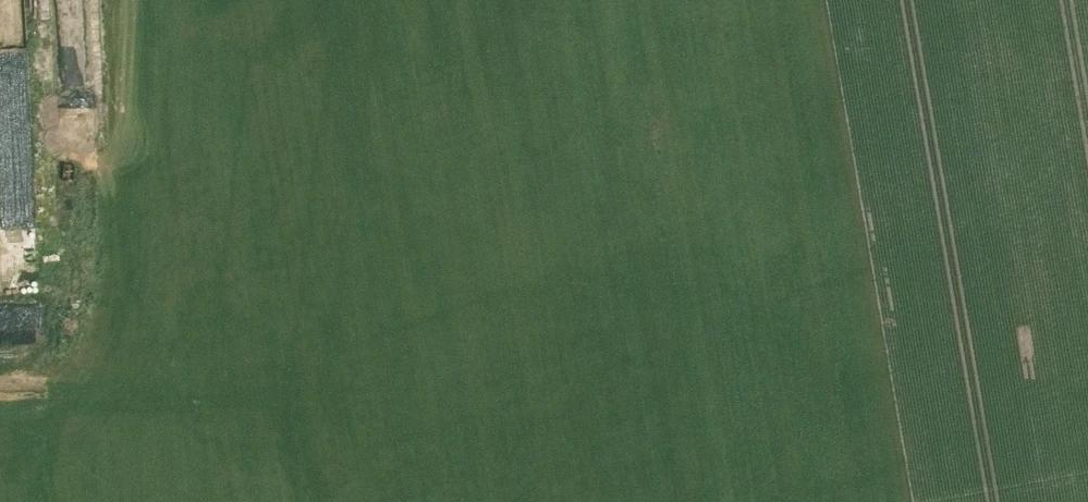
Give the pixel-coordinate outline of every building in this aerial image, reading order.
[(38,210),(5,210),(5,231),(38,231),(38,210)] [(31,301),(32,293),(5,290),(8,257),(0,256),(0,299),(31,301)] [(39,340),(38,326),(34,326),(34,305),(0,306),(0,342),(39,340)]
